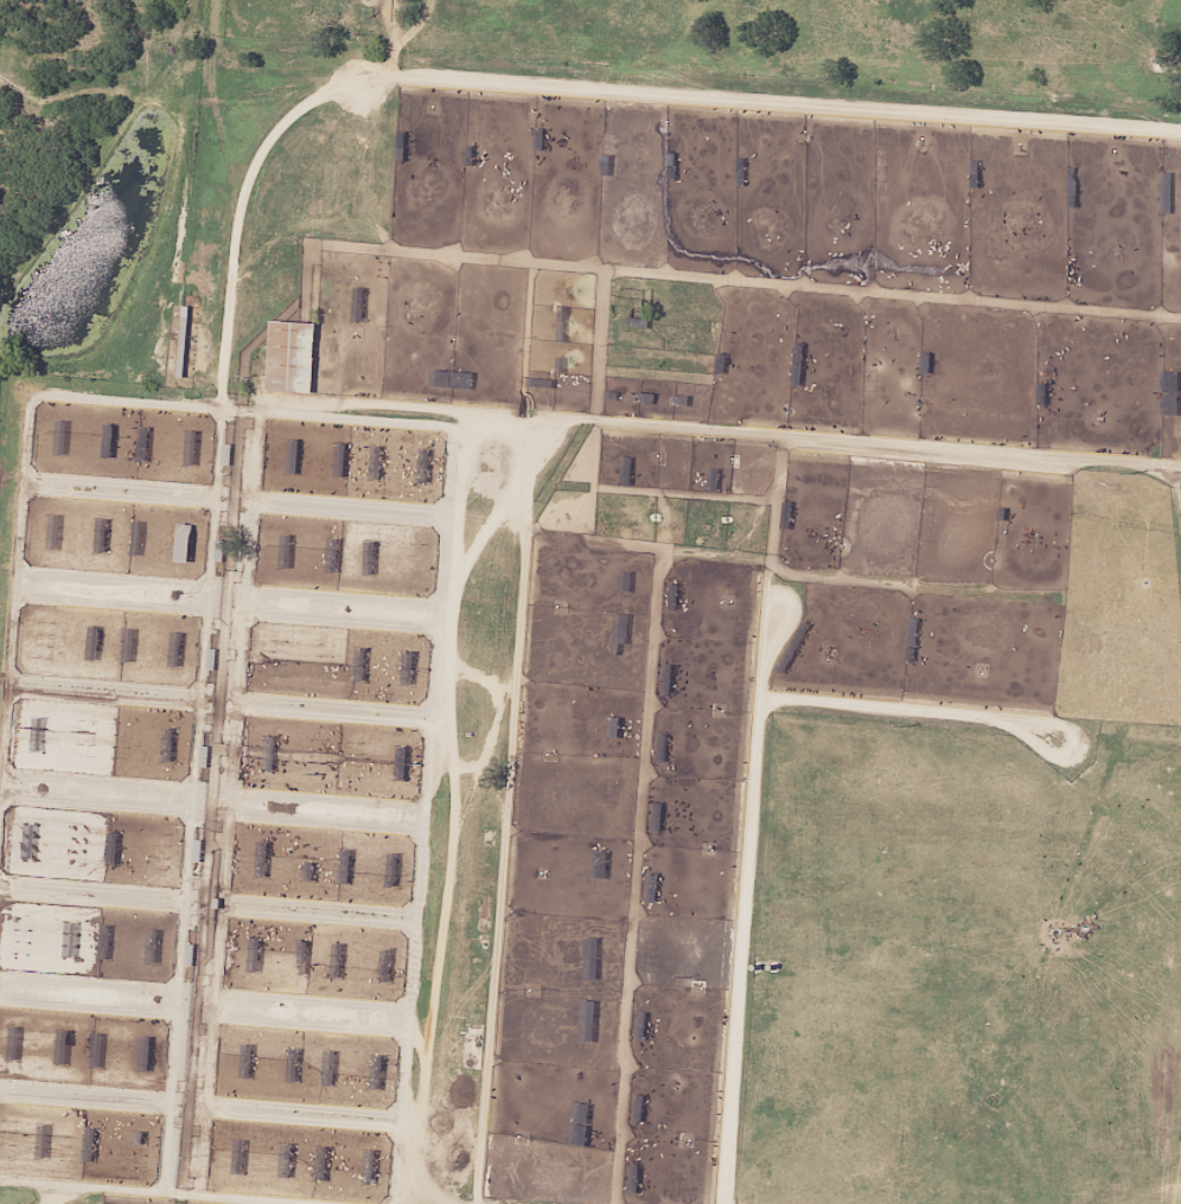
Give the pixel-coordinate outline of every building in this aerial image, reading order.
[(313,392),(315,321),(269,320),(267,391),(313,392)] [(931,354),(923,354),(923,395),(931,395),(931,354)] [(1039,403),(1047,403),(1047,363),(1039,363),(1039,403)] [(1163,414),(1179,414),(1179,372),(1163,372),(1163,414)] [(857,521),(858,489),(847,489),(846,521),(857,521)] [(190,562),(190,524),(176,524),(176,562),(190,562)] [(633,574),(621,573),(616,649),(627,650),(633,574)] [(51,625),(42,625),(42,656),(51,656),(51,625)] [(92,754),(92,722),(82,722),(82,754),(92,754)] [(126,724),(117,724),(117,756),(126,756),(126,724)] [(36,825),(26,825),(25,858),(35,859),(36,825)] [(83,829),(74,829),(76,857),(85,857),(83,829)] [(109,865),(118,865),(118,831),(109,831),(109,865)] [(165,836),(156,836),(156,865),(165,865),(165,836)] [(258,876),(267,876),(267,844),(258,844),(258,876)] [(76,924),(68,924),(68,951),(76,951),(76,924)] [(20,1060),(21,1027),(11,1027),(9,1060),(20,1060)] [(141,1070),(150,1070),(151,1038),(142,1038),(141,1070)] [(249,1077),(253,1046),(246,1045),(242,1076),(249,1077)] [(383,1057),(374,1057),(374,1090),(383,1090),(383,1057)]
